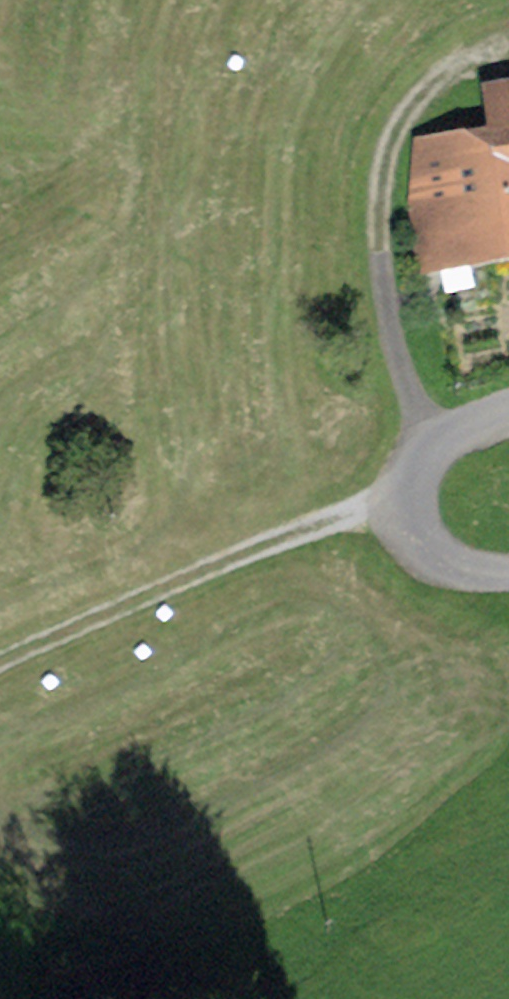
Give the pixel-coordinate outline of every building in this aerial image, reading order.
[(416,274),(508,261),(508,80),(478,85),(484,128),(412,138),(406,205),(416,274)]
